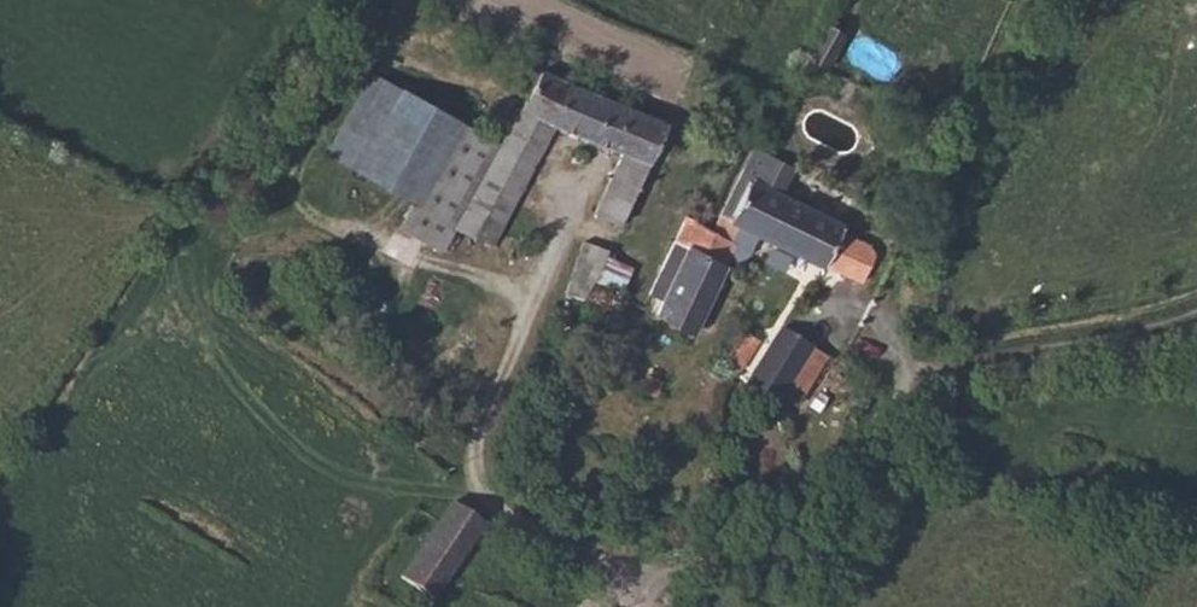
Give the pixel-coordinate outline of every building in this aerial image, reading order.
[(315,146),(415,202),(461,119),(362,64),(315,146)] [(602,207),(626,218),(671,126),(540,69),(502,144),(461,119),(415,202),(401,225),(444,251),(461,228),(492,242),(554,123),(628,155),(602,207)] [(840,236),(845,227),(750,179),(731,215),(749,224),(863,283),(875,259),(868,256),(869,250),(840,236)] [(741,242),(714,229),(695,218),(683,245),(688,249),(656,313),(697,333),(734,255),(739,257),(749,256),(754,251),(764,233),(749,224),(741,242)] [(572,272),(594,283),(609,252),(588,241),(572,272)] [(562,305),(578,314),(586,300),(569,292),(562,305)] [(759,337),(741,327),(723,356),(744,368),(759,337)] [(814,348),(784,328),(746,387),(780,407),(785,398),(814,348)] [(814,348),(785,398),(800,407),(830,357),(814,348)] [(666,383),(650,374),(643,386),(658,395),(666,383)] [(435,603),(487,525),(454,504),(405,579),(435,603)]
